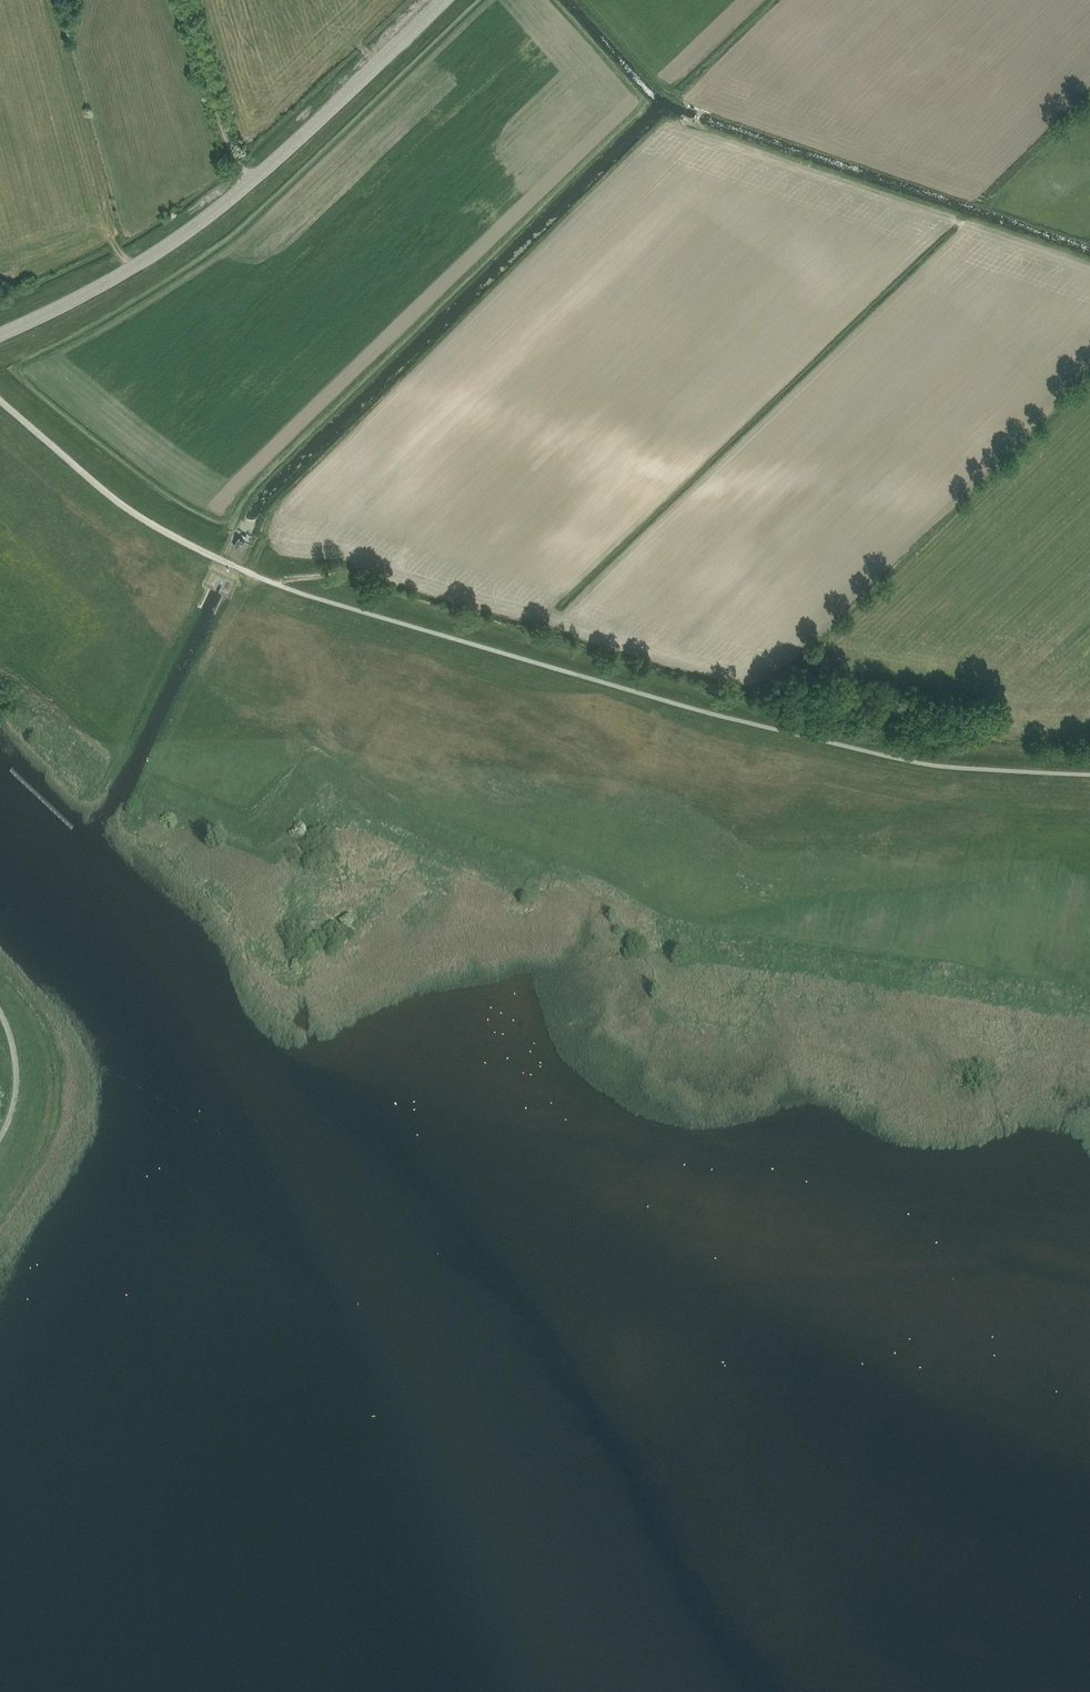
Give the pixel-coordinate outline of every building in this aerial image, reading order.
[(245,543),(245,541),(238,538),(236,541),(233,547),(241,550),(245,543)]
